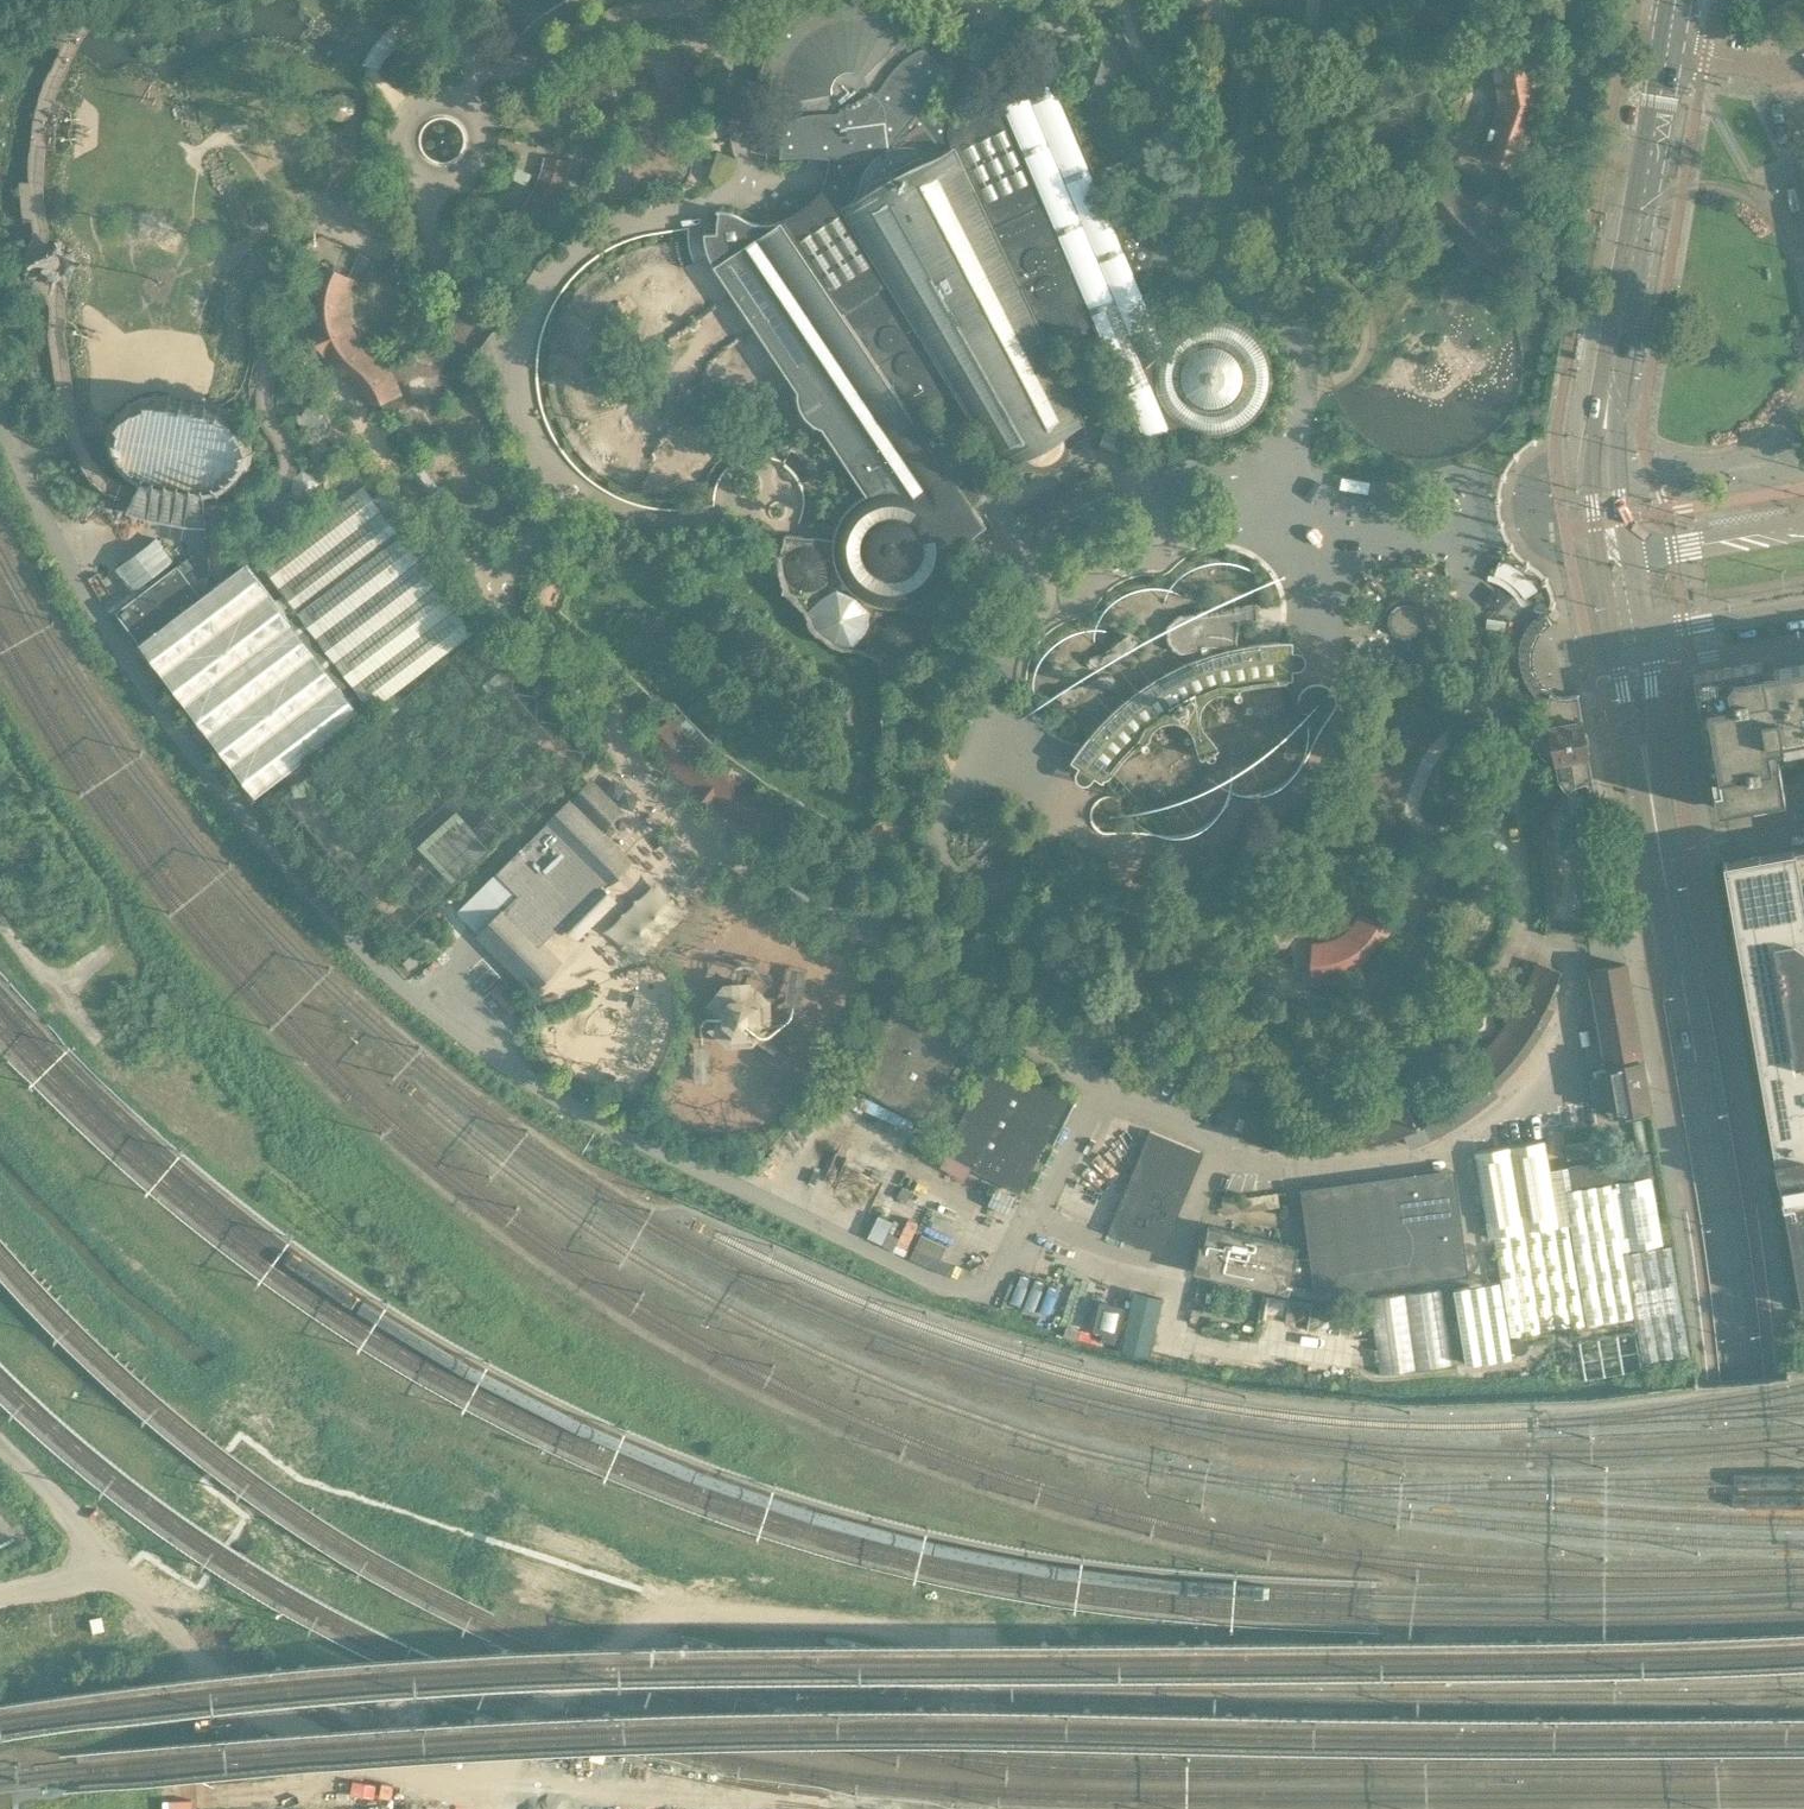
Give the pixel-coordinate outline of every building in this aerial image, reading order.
[(1196,429),(1183,424),(1167,412),(1159,401),(1152,379),(1152,364),(1161,340),(1133,273),(1134,272),(1137,269),(1138,268),(1141,265),(1144,261),(1145,257),(1147,254),(1148,250),(1149,247),(1149,243),(1149,239),(1148,235),(1148,231),(1146,228),(1144,222),(1141,217),(1137,213),(1132,209),(1127,206),(1122,204),(1116,203),(1110,202),(1104,203),(1091,172),(1062,100),(1053,79),(1054,77),(1054,74),(1054,73),(1053,71),(1052,70),(1050,69),(1049,68),(1047,68),(1045,68),(1041,68),(1038,68),(1035,69),(1032,71),(1030,72),(1023,78),(1020,82),(1012,92),(1002,103),(995,108),(987,111),(972,116),(954,120),(935,115),(918,109),(923,100),(928,91),(939,76),(945,67),(936,62),(931,55),(924,47),(914,53),(906,40),(905,35),(907,12),(905,12),(905,18),(884,6),(860,1),(856,0),(851,0),(835,2),(810,10),(789,24),(774,45),(767,69),(765,92),(760,89),(759,90),(776,100),(781,104),(784,108),(789,120),(779,124),(781,134),(783,153),(794,153),(803,153),(813,153),(832,154),(831,164),(828,175),(824,185),(818,194),(811,202),(803,209),(794,215),(784,219),(774,222),(763,223),(759,223),(737,215),(726,212),(719,211),(714,210),(714,212),(716,212),(716,233),(704,232),(704,234),(705,238),(706,244),(707,250),(709,255),(715,265),(733,292),(756,326),(795,383),(797,386),(797,387),(796,388),(794,388),(793,388),(793,392),(793,395),(794,399),(795,402),(796,406),(797,409),(799,413),(801,416),(803,418),(807,422),(811,425),(815,428),(817,429),(821,431),(822,430),(823,429),(824,427),(851,467),(862,484),(867,491),(863,493),(859,496),(855,499),(851,502),(848,506),(845,509),(842,513),(840,518),(838,522),(837,524),(836,528),(835,532),(834,537),(786,531),(784,535),(783,539),(782,542),(780,547),(779,551),(779,555),(779,559),(780,563),(781,568),(782,572),(783,577),(785,581),(786,585),(788,590),(791,592),(795,595),(798,598),(801,601),(803,605),(805,609),(807,613),(808,617),(809,621),(815,628),(822,633),(826,636),(833,641),(841,645),(846,645),(850,645),(854,645),(859,646),(863,647),(867,649),(871,651),(875,653),(878,656),(881,656),(887,656),(896,656),(905,655),(914,654),(919,653),(920,651),(924,648),(927,646),(931,644),(935,642),(923,613),(942,605),(933,583),(937,579),(940,574),(942,572),(945,567),(948,558),(950,554),(954,549),(957,544),(961,540),(964,536),(967,534),(971,530),(975,526),(980,521),(969,503),(976,499),(976,498),(977,495),(977,494),(977,492),(977,491),(976,490),(975,488),(973,486),(971,484),(970,484),(969,483),(967,483),(966,483),(965,483),(958,487),(910,415),(953,388),(999,461),(1008,455),(1017,449),(1019,451),(1021,453),(1023,455),(1025,457),(1028,459),(1030,460),(1033,461),(1036,461),(1039,462),(1042,461),(1045,461),(1048,460),(1050,459),(1053,457),(1055,456),(1057,454),(1059,451),(1061,449),(1062,446),(1063,444),(1064,441),(1064,438),(1064,435),(1064,432),(1063,429),(1062,426),(1061,424),(1071,419),(1081,414),(1045,339),(1090,319),(1125,400),(1142,441),(1156,436),(1170,430),(1185,429),(1196,429)] [(672,22),(673,34),(684,34),(684,21),(672,22)] [(365,56),(363,64),(365,64),(372,66),(380,68),(381,68),(384,60),(391,54),(395,50),(400,46),(404,42),(400,38),(396,33),(392,27),(391,26),(380,36),(372,46),(365,56)] [(1513,176),(1537,102),(1527,39),(1493,44),(1501,99),(1495,122),(1491,121),(1482,152),(1500,158),(1496,170),(1513,176)] [(1082,69),(1092,88),(1110,79),(1101,60),(1082,69)] [(342,92),(334,93),(328,99),(327,107),(330,115),(336,120),(345,120),(352,116),(356,109),(355,101),(350,94),(342,92)] [(652,138),(640,126),(628,137),(640,150),(652,138)] [(713,181),(717,187),(728,180),(736,169),(737,157),(716,151),(709,176),(713,181)] [(1109,164),(1098,169),(1104,184),(1128,173),(1122,158),(1109,164)] [(568,164),(548,162),(546,168),(545,174),(543,180),(540,186),(538,191),(535,197),(531,202),(528,207),(524,212),(541,224),(546,218),(550,212),(554,206),(558,200),(561,193),(563,186),(565,179),(567,171),(568,164)] [(1166,216),(1146,228),(1148,231),(1148,235),(1149,239),(1149,243),(1149,247),(1148,250),(1147,254),(1145,257),(1144,261),(1158,262),(1174,262),(1205,264),(1200,249),(1195,249),(1186,248),(1180,232),(1182,227),(1176,215),(1166,216)] [(341,294),(344,285),(347,277),(321,263),(315,276),(312,290),(310,304),(311,317),(315,332),(320,345),(328,357),(334,364),(339,369),(347,375),(351,378),(353,381),(356,383),(358,386),(360,389),(362,392),(364,395),(365,398),(366,402),(384,397),(395,393),(393,388),(391,383),(389,378),(386,373),(384,371),(374,359),(365,351),(361,348),(359,347),(358,346),(352,339),(347,331),(343,322),(341,313),(340,304),(341,294)] [(1167,333),(1161,340),(1152,364),(1152,379),(1159,401),(1167,412),(1183,424),(1196,429),(1205,430),(1215,430),(1224,428),(1232,425),(1240,420),(1247,415),(1253,408),(1258,400),(1262,392),(1265,383),(1266,374),(1265,365),(1263,356),(1260,348),(1255,340),(1249,333),(1242,327),(1235,322),(1226,319),(1217,316),(1208,316),(1199,317),(1190,319),(1182,322),(1174,327),(1167,333)] [(239,469),(241,454),(238,441),(231,430),(223,421),(211,414),(204,412),(197,410),(185,407),(173,405),(161,403),(148,402),(134,405),(122,411),(112,420),(103,431),(101,445),(105,457),(111,469),(121,479),(132,486),(129,492),(126,499),(120,512),(140,518),(177,525),(198,526),(197,509),(196,501),(196,497),(221,489),(231,481),(239,469)] [(1100,442),(1120,452),(1133,424),(1113,415),(1100,442)] [(423,467),(414,475),(432,498),(441,490),(423,467)] [(365,484),(262,562),(372,707),(446,652),(462,639),(475,629),(438,581),(449,573),(441,562),(412,524),(406,529),(402,532),(393,520),(397,517),(404,512),(398,504),(395,500),(383,508),(365,484)] [(135,589),(173,561),(155,537),(117,566),(135,589)] [(1528,581),(1523,576),(1521,573),(1518,571),(1512,567),(1509,565),(1502,561),(1495,559),(1490,573),(1496,575),(1498,576),(1503,579),(1508,583),(1510,584),(1512,586),(1514,589),(1517,592),(1521,597),(1533,588),(1530,584),(1528,581)] [(178,564),(116,611),(256,796),(291,770),(306,759),(363,715),(249,564),(246,560),(228,572),(218,579),(210,585),(200,593),(178,564)] [(1389,629),(1391,631),(1393,633),(1395,635),(1397,636),(1400,637),(1402,638),(1405,638),(1408,637),(1411,637),(1413,635),(1415,634),(1417,632),(1419,629),(1420,627),(1421,624),(1421,621),(1421,619),(1420,616),(1419,614),(1418,612),(1417,610),(1415,608),(1413,607),(1411,606),(1409,605),(1406,604),(1404,604),(1401,604),(1399,605),(1397,606),(1394,607),(1393,609),(1391,610),(1390,613),(1388,615),(1388,617),(1387,620),(1387,622),(1388,624),(1388,627),(1389,629)] [(1073,697),(1062,708),(1082,725),(1092,733),(1073,756),(1082,762),(1079,765),(1079,766),(1078,767),(1078,768),(1078,769),(1078,770),(1078,771),(1078,772),(1078,773),(1079,774),(1079,775),(1080,776),(1081,777),(1082,777),(1083,778),(1084,778),(1085,778),(1086,778),(1087,778),(1088,778),(1089,777),(1090,777),(1091,776),(1092,775),(1095,771),(1103,776),(1104,776),(1105,775),(1104,773),(1107,773),(1109,772),(1120,758),(1137,741),(1138,741),(1139,741),(1140,741),(1141,741),(1142,741),(1144,742),(1145,742),(1144,741),(1145,738),(1145,736),(1146,733),(1148,730),(1149,728),(1151,725),(1153,723),(1155,721),(1157,720),(1160,718),(1163,716),(1167,715),(1170,714),(1174,714),(1177,715),(1181,715),(1184,717),(1187,718),(1189,719),(1191,721),(1193,722),(1194,724),(1196,726),(1197,727),(1198,729),(1199,731),(1200,734),(1206,754),(1210,759),(1211,759),(1212,759),(1213,759),(1214,759),(1215,758),(1215,757),(1216,756),(1216,755),(1216,754),(1216,753),(1216,752),(1215,752),(1215,751),(1215,750),(1215,749),(1214,748),(1214,747),(1203,734),(1202,732),(1201,731),(1200,729),(1199,727),(1198,725),(1198,722),(1197,720),(1197,718),(1197,716),(1197,714),(1197,711),(1198,709),(1199,707),(1199,705),(1200,703),(1202,701),(1203,699),(1204,698),(1207,695),(1209,693),(1212,692),(1215,690),(1218,689),(1221,688),(1224,688),(1228,688),(1231,688),(1232,689),(1233,689),(1234,689),(1235,690),(1236,690),(1237,691),(1238,691),(1239,692),(1240,692),(1241,693),(1241,692),(1241,691),(1241,690),(1241,689),(1242,689),(1242,688),(1243,688),(1243,687),(1244,687),(1260,684),(1286,682),(1287,681),(1291,678),(1292,680),(1292,681),(1293,681),(1294,681),(1295,680),(1295,671),(1299,671),(1300,671),(1301,671),(1301,670),(1302,670),(1303,670),(1304,669),(1305,668),(1306,667),(1307,666),(1307,665),(1307,664),(1307,663),(1307,662),(1307,661),(1307,660),(1307,659),(1306,659),(1306,658),(1305,657),(1304,656),(1303,656),(1303,655),(1302,655),(1301,655),(1300,655),(1299,655),(1295,655),(1295,644),(1291,644),(1288,644),(1285,644),(1281,644),(1278,645),(1275,645),(1271,645),(1268,645),(1265,646),(1264,631),(1262,607),(1246,608),(1224,612),(1209,616),(1194,620),(1180,625),(1158,634),(1138,645),(1119,657),(1107,666),(1089,681),(1073,697)] [(1543,614),(1536,620),(1541,625),(1547,621),(1543,614)] [(1527,631),(1523,639),(1531,642),(1534,635),(1527,631)] [(1763,669),(1761,660),(1693,672),(1695,684),(1697,694),(1714,788),(1713,788),(1717,810),(1785,799),(1779,762),(1772,763),(1770,747),(1784,745),(1784,748),(1803,745),(1803,662),(1763,669)] [(1525,676),(1529,683),(1535,679),(1532,673),(1525,676)] [(1579,742),(1578,737),(1582,736),(1583,734),(1577,694),(1567,696),(1560,696),(1556,695),(1549,693),(1549,692),(1543,688),(1539,695),(1546,699),(1545,706),(1545,712),(1548,729),(1545,730),(1543,731),(1541,733),(1540,735),(1538,737),(1537,739),(1536,742),(1536,744),(1536,747),(1537,749),(1538,752),(1540,754),(1541,756),(1543,757),(1546,758),(1548,759),(1550,760),(1553,760),(1556,774),(1557,781),(1559,786),(1562,789),(1565,792),(1573,787),(1577,785),(1587,783),(1592,783),(1585,743),(1584,742),(1581,742),(1579,742)] [(693,735),(701,727),(684,708),(676,715),(693,735)] [(775,838),(787,809),(781,807),(770,801),(764,798),(753,792),(748,789),(737,782),(731,777),(721,770),(715,765),(709,760),(705,756),(696,747),(687,738),(683,734),(675,724),(671,718),(648,736),(660,754),(671,766),(682,777),(694,788),(703,795),(706,798),(719,807),(732,816),(746,824),(760,831),(775,838)] [(497,872),(457,910),(533,987),(557,963),(540,945),(563,922),(576,935),(613,898),(612,897),(608,901),(597,890),(606,881),(608,883),(629,862),(569,802),(561,809),(497,872)] [(474,832),(457,813),(422,845),(429,853),(433,858),(439,864),(454,880),(489,848),(481,840),(478,836),(474,832)] [(1723,862),(1735,929),(1730,930),(1755,1070),(1759,1069),(1800,1304),(1801,1304),(1801,1307),(1803,1306),(1803,848),(1723,862)] [(1386,927),(1361,915),(1358,920),(1355,925),(1351,929),(1346,933),(1341,936),(1336,938),(1330,940),(1325,941),(1319,941),(1317,968),(1323,968),(1326,968),(1333,967),(1340,966),(1344,965),(1348,963),(1352,961),(1357,958),(1360,957),(1365,953),(1370,949),(1374,944),(1377,941),(1381,935),(1384,931),(1386,927)] [(631,917),(613,934),(625,947),(643,930),(631,917)] [(1476,1060),(1464,1071),(1477,1088),(1449,1108),(1420,1124),(1410,1103),(1391,1110),(1345,1119),(1309,1122),(1278,1119),(1250,1112),(1243,1137),(1274,1144),(1303,1147),(1348,1145),(1377,1139),(1407,1131),(1412,1144),(1428,1138),(1446,1129),(1474,1111),(1496,1092),(1492,1087),(1506,1074),(1529,1046),(1554,1006),(1548,1002),(1551,995),(1554,988),(1556,984),(1559,977),(1561,969),(1537,962),(1526,989),(1506,1023),(1495,1039),(1476,1060)] [(1622,964),(1591,970),(1588,970),(1613,1116),(1648,1109),(1622,964)] [(493,990),(514,1010),(524,1000),(502,980),(493,990)] [(768,1024),(767,1000),(756,990),(748,984),(724,986),(709,1004),(711,1029),(728,1044),(753,1043),(768,1024)] [(851,1080),(921,1123),(970,1042),(899,1000),(851,1080)] [(995,1057),(945,1151),(1020,1191),(1070,1096),(995,1057)] [(1598,1106),(1610,1104),(1605,1075),(1593,1077),(1598,1106)] [(1203,1152),(1150,1130),(1108,1232),(1161,1254),(1203,1152)] [(1499,1279),(1452,1286),(1462,1344),(1481,1341),(1635,1317),(1624,1251),(1623,1248),(1663,1241),(1652,1176),(1648,1155),(1550,1168),(1545,1141),(1474,1151),(1489,1237),(1493,1237),(1499,1279)] [(1204,1244),(1199,1268),(1217,1272),(1291,1288),(1294,1289),(1297,1289),(1300,1290),(1303,1290),(1306,1290),(1309,1290),(1312,1290),(1315,1290),(1319,1289),(1463,1271),(1450,1173),(1397,1180),(1378,1183),(1306,1192),(1314,1259),(1313,1259),(1311,1259),(1309,1259),(1307,1259),(1305,1259),(1304,1259),(1302,1258),(1300,1258),(1298,1257),(1301,1246),(1279,1241),(1208,1226),(1204,1244)] [(910,1197),(913,1192),(902,1186),(897,1196),(907,1201),(910,1197)] [(879,1213),(868,1235),(882,1242),(893,1220),(879,1213)] [(940,1259),(946,1246),(921,1234),(910,1257),(950,1276),(955,1266),(940,1259)] [(1664,1244),(1624,1251),(1635,1317),(1642,1362),(1687,1355),(1668,1243),(1664,1244)] [(1192,1332),(1204,1276),(1193,1273),(1180,1330),(1192,1332)] [(1135,1288),(1122,1340),(1151,1348),(1165,1295),(1135,1288)] [(1452,1366),(1440,1288),(1368,1298),(1380,1376),(1452,1366)] [(1096,1325),(1116,1328),(1120,1307),(1100,1303),(1096,1325)]
